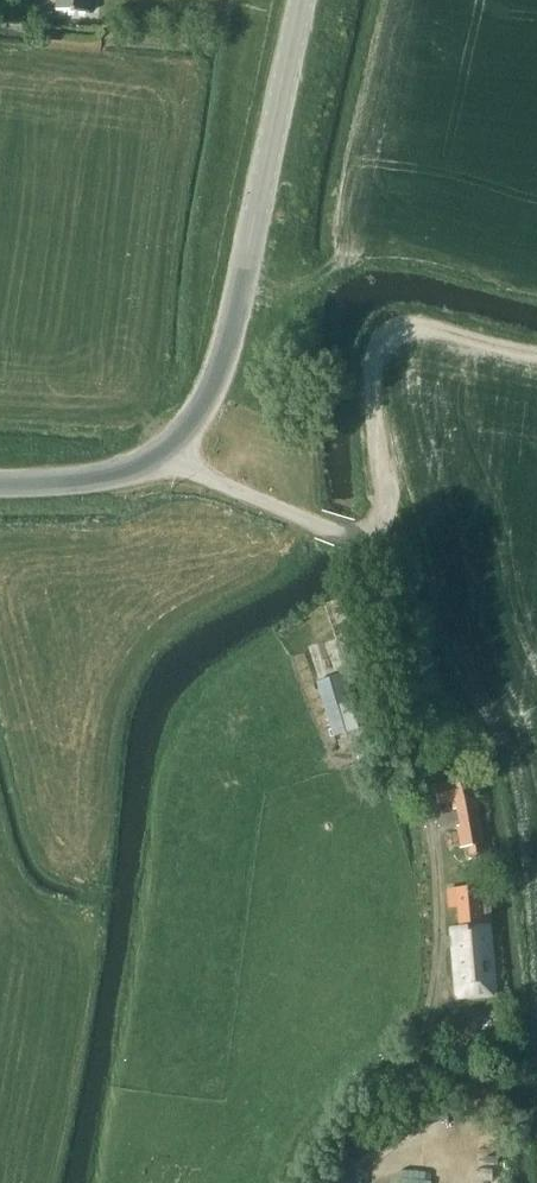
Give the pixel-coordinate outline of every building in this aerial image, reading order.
[(56,11),(89,14),(90,0),(57,0),(56,11)] [(317,681),(334,736),(358,728),(341,674),(317,681)] [(374,750),(369,733),(346,740),(351,758),(356,756),(360,769),(379,763),(374,750)] [(472,856),(486,853),(467,770),(448,775),(450,784),(436,787),(440,801),(454,798),(465,845),(469,844),(472,856)] [(452,929),(458,996),(493,993),(488,925),(479,926),(476,889),(449,892),(451,906),(459,905),(461,928),(452,929)] [(397,1116),(402,1131),(437,1119),(447,1116),(442,1100),(397,1116)]
